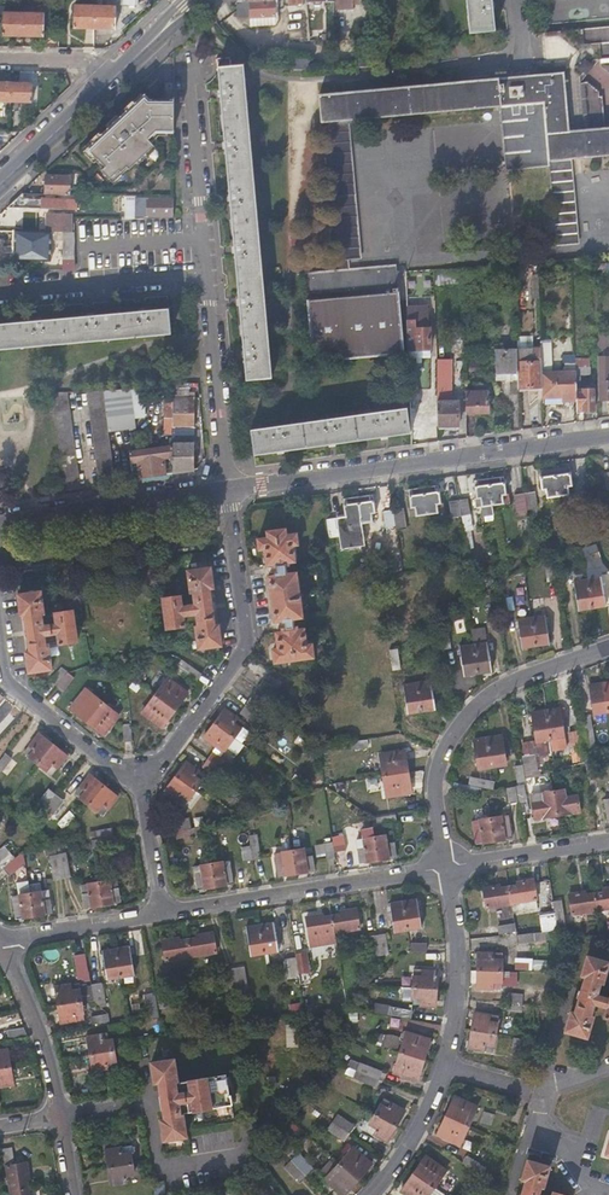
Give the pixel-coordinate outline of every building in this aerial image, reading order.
[(22,0),(16,0),(16,5),(0,5),(0,21),(1,21),(0,33),(21,33),(22,12),(22,0)] [(236,0),(236,16),(249,15),(274,14),(274,0),(237,0),(236,0)] [(277,17),(277,0),(274,0),(274,14),(249,15),(249,25),(276,23),(277,17)] [(469,32),(494,28),(491,0),(466,0),(469,32)] [(94,26),(94,4),(72,4),(72,25),(94,26)] [(114,4),(94,4),(94,26),(114,26),(114,4)] [(22,12),(21,33),(43,34),(43,13),(22,12)] [(350,257),(360,256),(351,150),(348,117),(351,117),(502,105),(507,169),(549,166),(556,244),(577,243),(570,158),(608,154),(608,127),(600,128),(599,112),(602,109),(601,99),(598,96),(597,91),(584,81),(579,82),(579,75),(578,75),(581,70),(580,69),(580,67),(580,66),(580,64),(581,63),(583,62),(585,62),(586,62),(590,58),(591,59),(598,58),(598,64),(608,72),(608,26),(544,31),(545,38),(550,43),(551,60),(553,59),(554,69),(562,68),(562,72),(352,90),(317,93),(319,120),(325,119),(338,262),(350,262),(350,257)] [(356,53),(356,66),(375,66),(375,53),(356,53)] [(231,54),(217,55),(232,232),(245,378),(271,376),(243,63),(232,64),(231,54)] [(11,81),(0,81),(0,99),(11,99),(11,81)] [(32,81),(11,81),(11,99),(32,99),(32,81)] [(172,132),(172,95),(137,96),(83,147),(99,164),(99,169),(112,183),(134,163),(134,160),(151,144),(151,139),(159,132),(172,132)] [(44,192),(55,192),(69,192),(69,174),(45,174),(44,192)] [(17,196),(6,207),(39,208),(75,209),(76,192),(69,192),(55,192),(55,197),(38,196),(38,197),(17,196)] [(172,197),(147,197),(147,214),(172,213),(172,197)] [(48,211),(48,227),(69,227),(69,212),(48,211)] [(42,229),(14,228),(13,256),(41,257),(42,229)] [(73,269),(73,231),(61,231),(62,269),(73,269)] [(350,267),(361,267),(360,256),(350,257),(350,262),(350,267)] [(350,269),(339,269),(303,272),(312,360),(349,357),(349,356),(404,352),(396,264),(361,267),(350,267),(350,269)] [(530,298),(538,298),(539,273),(531,273),(530,298)] [(0,322),(0,348),(170,332),(169,323),(168,306),(0,322)] [(406,313),(407,349),(429,348),(429,327),(427,327),(426,312),(406,313)] [(460,322),(453,322),(453,339),(461,338),(460,322)] [(597,348),(608,348),(608,332),(598,331),(597,348)] [(517,336),(518,346),(532,346),(532,336),(517,336)] [(518,372),(517,350),(517,347),(494,348),(495,373),(518,372)] [(542,385),(541,359),(526,360),(525,349),(517,350),(518,372),(518,386),(542,385)] [(597,353),(598,398),(608,398),(608,353),(597,353)] [(436,392),(437,424),(458,424),(458,399),(451,399),(449,357),(435,358),(436,392)] [(576,388),(575,361),(565,362),(565,370),(551,371),(550,359),(541,359),(542,385),(542,400),(554,400),(554,405),(564,405),(564,399),(576,399),(576,388)] [(474,390),(465,390),(466,412),(488,411),(487,389),(482,389),(482,383),(474,384),(474,390)] [(172,398),(172,385),(162,386),(162,433),(172,432),(172,428),(172,398)] [(86,389),(93,437),(109,436),(108,430),(135,426),(130,387),(86,389)] [(593,387),(576,388),(576,399),(576,409),(584,409),(586,411),(592,411),(593,409),(594,409),(593,387)] [(67,390),(51,391),(58,439),(74,438),(67,390)] [(194,426),(194,396),(172,398),(172,428),(172,432),(172,435),(179,435),(178,428),(194,426)] [(253,454),(349,441),(410,433),(407,407),(349,416),(250,429),(253,454)] [(115,478),(124,477),(123,471),(114,472),(109,436),(93,437),(99,484),(115,482),(115,478)] [(58,439),(65,489),(80,487),(74,438),(58,439)] [(172,445),(172,471),(194,468),(194,441),(172,443),(172,445)] [(133,476),(172,471),(172,445),(129,449),(133,476)] [(554,467),(557,494),(573,491),(572,483),(571,483),(569,465),(554,467)] [(546,495),(557,494),(554,467),(539,469),(542,487),(545,487),(546,495)] [(488,476),(492,503),(509,500),(508,492),(506,492),(503,474),(488,476)] [(477,505),(492,503),(488,476),(473,478),(477,505)] [(423,485),(426,512),(443,509),(441,501),(440,501),(438,483),(423,485)] [(410,514),(426,512),(423,485),(408,487),(411,505),(409,505),(410,514)] [(534,489),(524,490),(525,502),(536,500),(534,489)] [(517,513),(527,512),(525,502),(524,490),(513,491),(517,513)] [(357,494),(361,521),(376,519),(372,492),(357,494)] [(364,543),(361,521),(357,494),(343,496),(345,514),(327,517),(330,536),(339,535),(341,547),(364,543)] [(458,498),(460,514),(469,512),(466,497),(458,498)] [(457,498),(447,499),(449,515),(459,514),(457,498)] [(394,520),(393,508),(392,504),(383,505),(385,521),(394,520)] [(394,520),(396,529),(406,527),(403,506),(393,508),(394,520)] [(549,535),(557,535),(558,518),(550,518),(549,535)] [(267,535),(257,537),(259,547),(264,546),(266,562),(273,561),(275,574),(268,574),(275,619),(284,618),(285,630),(276,631),(279,647),(273,648),(275,660),(312,655),(311,643),(305,643),(303,627),(296,628),(296,625),(293,626),(292,616),(301,615),(300,610),(302,609),(301,605),(300,605),(295,571),(286,572),(284,563),(287,563),(286,560),(293,559),(291,543),(297,542),(295,532),(285,533),(284,527),(267,530),(267,535)] [(596,542),(588,545),(594,564),(603,561),(596,542)] [(553,563),(545,564),(547,579),(555,578),(553,563)] [(179,594),(161,596),(165,627),(184,625),(182,614),(195,612),(197,624),(195,625),(198,646),(221,643),(218,623),(214,624),(209,586),(213,585),(210,565),(187,568),(190,590),(192,590),(194,602),(181,604),(179,594)] [(587,578),(591,606),(605,604),(601,576),(587,578)] [(577,608),(591,606),(587,578),(573,580),(577,608)] [(335,584),(321,586),(324,603),(337,601),(335,584)] [(40,589),(17,593),(20,613),(24,612),(30,649),(25,650),(28,670),(51,667),(48,645),(45,646),(43,633),(57,631),(58,642),(76,639),(72,609),(54,611),(54,613),(41,615),(41,611),(43,611),(40,589)] [(504,592),(496,594),(499,611),(507,610),(504,592)] [(531,608),(532,615),(540,614),(539,607),(531,608)] [(532,615),(531,615),(535,644),(549,642),(545,613),(540,614),(532,615)] [(535,644),(531,615),(517,617),(521,646),(535,644)] [(447,622),(438,623),(442,647),(451,646),(447,622)] [(484,626),(470,629),(472,643),(477,672),(490,670),(486,641),(484,626)] [(477,672),(472,643),(459,645),(463,674),(477,672)] [(389,650),(391,664),(400,663),(397,645),(389,650)] [(196,678),(201,671),(181,657),(176,664),(196,678)] [(60,662),(50,675),(57,680),(67,667),(60,662)] [(70,669),(59,682),(66,687),(76,675),(70,669)] [(264,676),(250,696),(264,706),(278,686),(264,676)] [(155,694),(175,709),(187,691),(167,677),(155,694)] [(136,691),(141,683),(134,678),(128,685),(136,691)] [(416,681),(421,709),(435,707),(430,679),(428,679),(416,681)] [(407,711),(421,709),(416,681),(403,683),(407,711)] [(608,710),(603,682),(590,684),(594,712),(608,710)] [(69,707),(86,720),(101,700),(85,687),(69,707)] [(162,725),(175,709),(155,694),(142,711),(162,725)] [(264,706),(250,696),(245,703),(259,713),(264,706)] [(101,700),(86,720),(102,733),(118,714),(101,700)] [(243,704),(238,712),(258,726),(263,719),(243,704)] [(224,707),(214,721),(233,735),(244,721),(224,707)] [(559,707),(546,709),(550,738),(564,735),(559,707)] [(550,738),(546,709),(532,711),(536,740),(538,739),(540,752),(549,751),(547,738),(550,738)] [(233,735),(214,721),(204,735),(223,749),(233,735)] [(130,722),(122,723),(124,741),(132,740),(130,722)] [(578,729),(569,731),(573,761),(583,759),(578,729)] [(37,762),(52,743),(38,732),(23,751),(37,762)] [(501,734),(487,736),(492,765),(506,763),(501,734)] [(492,765),(487,736),(474,738),(478,767),(492,765)] [(366,738),(349,741),(350,749),(367,747),(366,738)] [(66,754),(52,743),(37,762),(46,769),(51,762),(56,766),(66,754)] [(212,749),(207,756),(222,768),(228,760),(212,749)] [(379,753),(383,774),(408,770),(404,749),(379,753)] [(4,751),(0,756),(0,770),(10,757),(4,751)] [(534,752),(522,754),(526,777),(538,774),(534,752)] [(222,768),(207,756),(201,763),(217,775),(222,768)] [(185,760),(175,774),(195,789),(202,780),(201,779),(205,774),(185,760)] [(585,762),(587,777),(596,776),(593,760),(585,762)] [(51,773),(56,766),(51,762),(46,769),(51,773)] [(525,780),(523,762),(514,764),(517,782),(523,780),(525,780)] [(408,770),(383,774),(386,795),(411,791),(408,770)] [(89,803),(104,784),(90,774),(75,792),(89,803)] [(195,789),(175,774),(165,788),(185,803),(195,789)] [(472,784),(478,785),(484,787),(492,789),(494,781),(472,774),(469,783),(472,784)] [(469,783),(454,779),(452,787),(476,793),(478,785),(472,784),(469,783)] [(518,800),(526,799),(523,780),(517,782),(516,783),(518,800)] [(333,794),(345,795),(346,783),(334,782),(333,794)] [(518,800),(515,783),(507,786),(509,802),(518,800)] [(117,795),(104,784),(89,803),(102,814),(117,795)] [(43,806),(55,792),(48,786),(37,801),(43,806)] [(553,789),(557,814),(572,812),(572,811),(580,810),(578,794),(565,796),(564,787),(553,789)] [(543,816),(557,814),(553,789),(530,793),(534,817),(542,816),(543,816)] [(64,799),(55,792),(43,806),(52,813),(64,799)] [(518,800),(521,813),(528,811),(526,799),(518,800)] [(395,803),(383,805),(384,813),(396,812),(395,803)] [(63,829),(75,816),(69,810),(56,823),(63,829)] [(396,813),(371,817),(372,823),(372,826),(374,835),(378,858),(395,855),(393,841),(387,842),(384,824),(397,822),(396,813)] [(489,816),(493,839),(511,836),(508,814),(489,816)] [(173,818),(175,828),(191,826),(200,824),(199,816),(189,817),(189,816),(173,818)] [(476,842),(493,839),(489,816),(472,819),(476,842)] [(175,828),(174,828),(176,836),(206,831),(205,823),(200,824),(191,826),(175,828)] [(372,826),(372,823),(360,825),(362,837),(363,837),(364,845),(358,846),(360,861),(378,858),(374,835),(372,826)] [(112,826),(94,829),(96,836),(113,833),(112,826)] [(248,834),(250,843),(252,857),(261,856),(256,832),(248,834)] [(344,833),(332,835),(333,840),(334,850),(346,848),(344,833)] [(116,844),(115,834),(91,838),(93,847),(116,844)] [(334,850),(333,840),(324,841),(326,857),(335,856),(334,850)] [(243,860),(253,858),(252,857),(250,843),(241,845),(236,846),(237,853),(242,852),(243,860)] [(12,854),(5,844),(0,848),(0,864),(12,854)] [(57,852),(56,844),(44,846),(45,854),(49,853),(57,852)] [(303,844),(292,845),(296,871),(314,868),(311,854),(305,855),(303,844)] [(296,871),(292,845),(274,848),(278,874),(296,871)] [(25,860),(23,849),(3,866),(9,873),(25,860)] [(66,851),(57,852),(62,875),(62,876),(70,874),(66,851)] [(57,852),(49,853),(53,877),(62,875),(57,852)] [(212,861),(215,884),(233,881),(229,858),(212,861)] [(197,887),(215,884),(212,861),(193,864),(197,887)] [(116,877),(98,880),(102,903),(120,900),(118,886),(116,877)] [(29,883),(28,879),(16,881),(17,893),(12,894),(16,917),(34,914),(30,891),(29,883)] [(508,886),(511,902),(536,898),(533,879),(517,881),(517,884),(508,886)] [(102,903),(98,880),(81,883),(84,906),(102,903)] [(30,891),(34,914),(51,911),(48,888),(41,889),(39,881),(29,883),(30,891)] [(486,906),(511,902),(508,886),(499,887),(499,884),(483,887),(486,906)] [(596,909),(608,907),(608,887),(593,889),(593,892),(596,909)] [(571,913),(596,909),(593,892),(585,893),(584,891),(568,893),(571,913)] [(403,900),(408,928),(421,926),(416,897),(403,900)] [(553,900),(557,923),(564,922),(561,898),(553,900)] [(394,930),(408,928),(403,900),(389,902),(394,930)] [(332,915),(335,931),(359,927),(356,907),(340,910),(340,913),(332,915)] [(310,935),(335,931),(332,915),(323,916),(323,913),(306,915),(310,935)] [(548,930),(550,929),(547,915),(539,916),(541,930),(548,930)] [(260,923),(264,952),(278,949),(273,921),(260,923)] [(512,922),(497,924),(499,933),(513,931),(512,922)] [(251,954),(264,952),(260,923),(246,925),(251,954)] [(291,928),(294,945),(304,944),(301,927),(291,928)] [(549,939),(548,930),(541,930),(516,933),(514,933),(515,943),(541,941),(541,940),(549,939)] [(188,938),(191,954),(215,950),(212,931),(196,933),(196,936),(188,938)] [(378,933),(381,953),(390,952),(386,931),(378,933)] [(373,955),(381,953),(378,933),(370,934),(373,955)] [(166,958),(191,954),(188,938),(179,939),(178,936),(162,939),(166,958)] [(427,940),(410,939),(411,948),(427,949),(427,940)] [(116,946),(120,975),(135,973),(130,944),(116,946)] [(107,977),(120,975),(116,946),(102,949),(107,977)] [(477,969),(501,970),(502,951),(477,951),(477,969)] [(88,970),(85,952),(74,954),(77,972),(88,970)] [(565,1030),(587,1036),(593,1015),(590,1014),(594,1002),(607,1006),(604,1017),(608,1018),(608,997),(596,993),(600,981),(602,982),(608,961),(587,954),(581,974),(585,975),(575,1012),(570,1010),(565,1030)] [(295,956),(285,957),(288,975),(298,974),(295,956)] [(514,969),(541,970),(541,959),(514,958),(514,969)] [(236,967),(240,991),(248,989),(245,966),(236,967)] [(231,992),(240,991),(236,967),(227,969),(231,992)] [(414,968),(413,986),(437,987),(438,969),(414,968)] [(501,987),(501,970),(477,969),(477,987),(501,987)] [(78,980),(89,979),(88,970),(77,972),(78,980)] [(92,998),(103,997),(100,980),(90,982),(92,998)] [(56,985),(58,1003),(82,1000),(79,982),(56,985)] [(437,987),(413,986),(412,997),(421,998),(420,1004),(436,1005),(437,987)] [(163,989),(154,991),(157,1008),(164,1007),(166,1006),(163,989)] [(148,1017),(158,1015),(157,1008),(154,991),(144,993),(148,1017)] [(506,1000),(522,1002),(522,992),(507,991),(506,1000)] [(104,1004),(103,997),(92,998),(100,1005),(104,1004)] [(82,1000),(58,1003),(61,1021),(84,1017),(82,1000)] [(521,1010),(522,1002),(506,1000),(506,1009),(521,1010)] [(391,1006),(389,1014),(412,1018),(414,1010),(391,1006)] [(111,1011),(91,1014),(92,1022),(112,1019),(111,1011)] [(474,1011),(471,1029),(495,1033),(498,1015),(474,1011)] [(90,1052),(114,1049),(111,1032),(124,1029),(119,1021),(108,1023),(109,1032),(87,1035),(90,1052)] [(119,1021),(124,1029),(129,1029),(128,1026),(122,1021),(119,1021)] [(9,1038),(28,1035),(26,1029),(25,1026),(7,1028),(9,1038)] [(495,1033),(471,1029),(469,1046),(493,1050),(495,1033)] [(400,1051),(424,1058),(430,1038),(406,1030),(400,1051)] [(379,1034),(376,1043),(384,1046),(387,1036),(379,1034)] [(387,1036),(384,1046),(389,1047),(393,1034),(387,1036)] [(393,1034),(389,1047),(397,1050),(401,1036),(393,1034)] [(516,1054),(519,1037),(511,1036),(508,1052),(516,1054)] [(139,1040),(131,1041),(131,1046),(133,1057),(141,1055),(139,1040)] [(11,1065),(8,1048),(0,1049),(0,1067),(11,1065)] [(115,1057),(114,1049),(90,1052),(93,1070),(116,1066),(117,1073),(128,1072),(129,1078),(137,1077),(135,1067),(131,1067),(127,1068),(125,1056),(115,1057)] [(417,1078),(424,1058),(400,1051),(393,1071),(417,1078)] [(174,1057),(152,1061),(155,1081),(159,1080),(165,1117),(161,1118),(164,1139),(187,1135),(183,1112),(233,1104),(231,1093),(229,1093),(226,1073),(178,1081),(174,1057)] [(358,1060),(355,1068),(378,1077),(381,1069),(358,1060)] [(11,1065),(0,1067),(0,1103),(4,1102),(1,1085),(13,1083),(11,1065)] [(378,1077),(355,1068),(352,1075),(375,1085),(378,1077)] [(124,1079),(108,1081),(109,1091),(125,1088),(124,1079)] [(446,1114),(469,1124),(478,1105),(455,1095),(446,1114)] [(383,1097),(374,1113),(396,1124),(405,1109),(383,1097)] [(483,1110),(480,1121),(491,1125),(494,1114),(483,1110)] [(338,1113),(333,1120),(350,1132),(355,1125),(338,1113)] [(396,1124),(374,1113),(369,1122),(371,1123),(368,1129),(388,1140),(396,1124)] [(460,1144),(469,1124),(446,1114),(437,1133),(460,1144)] [(350,1132),(333,1120),(327,1127),(344,1139),(350,1132)] [(108,1165),(132,1162),(131,1151),(133,1151),(131,1144),(106,1148),(108,1165)] [(353,1145),(339,1161),(358,1178),(372,1162),(353,1145)] [(11,1189),(28,1187),(27,1179),(29,1179),(27,1161),(15,1163),(13,1146),(5,1147),(11,1189)] [(298,1151),(291,1158),(307,1175),(314,1168),(298,1151)] [(461,1162),(475,1170),(480,1163),(466,1154),(461,1162)] [(413,1172),(434,1187),(446,1169),(425,1155),(413,1172)] [(339,1161),(334,1156),(319,1172),(325,1177),(339,1161)] [(307,1175),(291,1158),(285,1164),(300,1181),(307,1175)] [(540,1185),(543,1186),(549,1165),(527,1158),(521,1178),(525,1179),(520,1194),(537,1194),(540,1185)] [(339,1161),(325,1177),(344,1194),(358,1178),(339,1161)] [(134,1173),(132,1162),(108,1165),(111,1183),(126,1180),(125,1174),(134,1173)] [(434,1187),(413,1172),(401,1189),(410,1194),(428,1194),(434,1187)] [(155,1194),(166,1194),(164,1179),(153,1181),(155,1194)] [(230,1183),(221,1186),(224,1192),(232,1189),(230,1183)] [(28,1187),(11,1189),(11,1192),(13,1194),(32,1194),(29,1194),(28,1187)]
